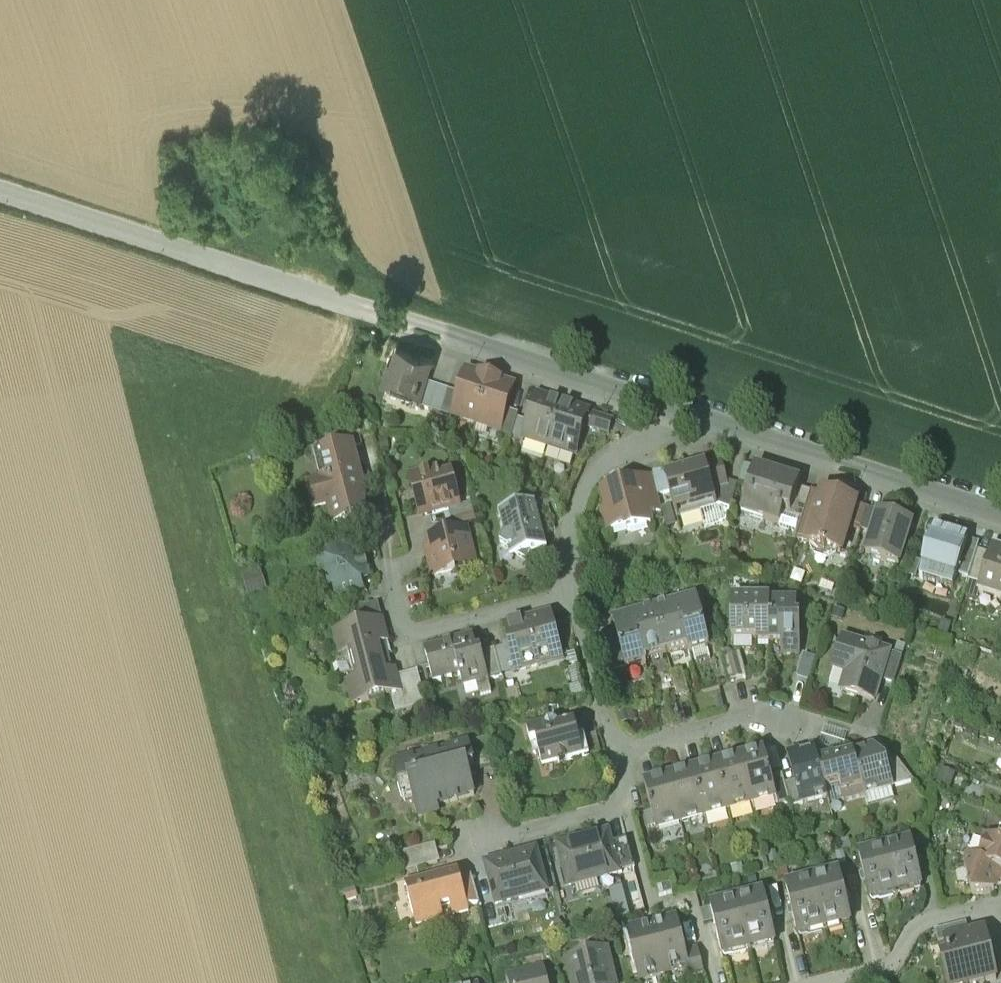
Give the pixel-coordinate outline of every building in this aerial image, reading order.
[(437,354),(394,341),(378,392),(421,406),(437,354)] [(494,366),(465,357),(448,412),(477,421),(494,366)] [(520,374),(494,366),(477,421),(503,429),(520,374)] [(562,387),(536,380),(520,435),(546,442),(562,387)] [(590,395),(562,387),(546,442),(575,450),(590,395)] [(352,436),(311,445),(317,473),(304,476),(310,504),(322,502),(326,519),(368,509),(352,436)] [(709,455),(662,468),(673,511),(720,498),(709,455)] [(789,521),(804,473),(754,458),(740,506),(789,521)] [(406,471),(416,514),(462,504),(452,460),(406,471)] [(647,470),(597,481),(606,524),(656,514),(647,470)] [(845,548),(862,494),(816,479),(799,533),(845,548)] [(542,497),(495,506),(503,549),(550,540),(542,497)] [(900,559),(915,514),(877,502),(863,547),(900,559)] [(917,561),(958,574),(971,532),(930,519),(917,561)] [(421,533),(429,572),(479,563),(471,523),(421,533)] [(1000,590),(1000,540),(993,537),(978,583),(1000,590)] [(358,547),(320,555),(328,591),(366,583),(358,547)] [(696,587),(675,593),(688,643),(710,638),(696,587)] [(766,592),(729,592),(729,646),(766,646),(766,592)] [(804,592),(766,592),(766,646),(804,646),(804,592)] [(675,593),(653,598),(667,649),(688,643),(675,593)] [(653,598),(632,604),(645,655),(667,649),(653,598)] [(564,655),(552,601),(503,612),(515,666),(564,655)] [(632,604),(610,610),(623,660),(645,655),(632,604)] [(385,611),(332,624),(351,701),(404,688),(385,611)] [(478,624),(421,639),(431,676),(456,670),(462,691),(494,682),(478,624)] [(837,690),(882,701),(896,645),(839,630),(829,668),(842,671),(837,690)] [(529,724),(538,763),(586,752),(577,713),(529,724)] [(467,738),(402,756),(416,807),(481,790),(467,738)] [(754,807),(779,801),(765,743),(741,749),(754,807)] [(816,744),(787,751),(799,804),(828,798),(827,793),(820,764),(818,753),(816,744)] [(729,812),(754,807),(741,749),(716,754),(729,812)] [(888,749),(858,756),(868,800),(898,793),(888,749)] [(704,818),(729,812),(716,754),(691,760),(704,818)] [(858,756),(820,764),(827,793),(842,790),(845,805),(868,800),(858,756)] [(680,824),(704,818),(691,760),(666,766),(680,824)] [(655,829),(680,824),(666,766),(642,771),(655,829)] [(610,873),(600,827),(553,838),(563,884),(610,873)] [(913,835),(884,841),(896,891),(924,885),(913,835)] [(994,835),(986,858),(1000,863),(1000,837),(994,835)] [(884,841),(856,848),(867,898),(896,891),(884,841)] [(845,842),(840,843),(842,851),(850,849),(848,844),(845,842)] [(536,844),(480,858),(493,910),(550,895),(536,844)] [(969,891),(1000,871),(1000,863),(986,858),(961,851),(969,891)] [(459,860),(401,876),(415,925),(473,909),(459,860)] [(824,928),(852,921),(839,870),(812,876),(824,928)] [(796,934),(824,928),(812,876),(784,883),(796,934)] [(767,885),(738,892),(751,949),(780,942),(767,885)] [(738,892),(709,899),(722,956),(751,949),(738,892)] [(679,912),(653,918),(667,974),(693,967),(679,912)] [(653,918),(626,925),(639,980),(667,974),(653,918)] [(942,965),(995,954),(990,931),(937,943),(942,965)] [(563,953),(570,982),(620,982),(610,943),(563,953)] [(946,982),(968,982),(1000,976),(995,954),(942,965),(946,982)] [(508,969),(511,982),(549,982),(544,961),(508,969)]
